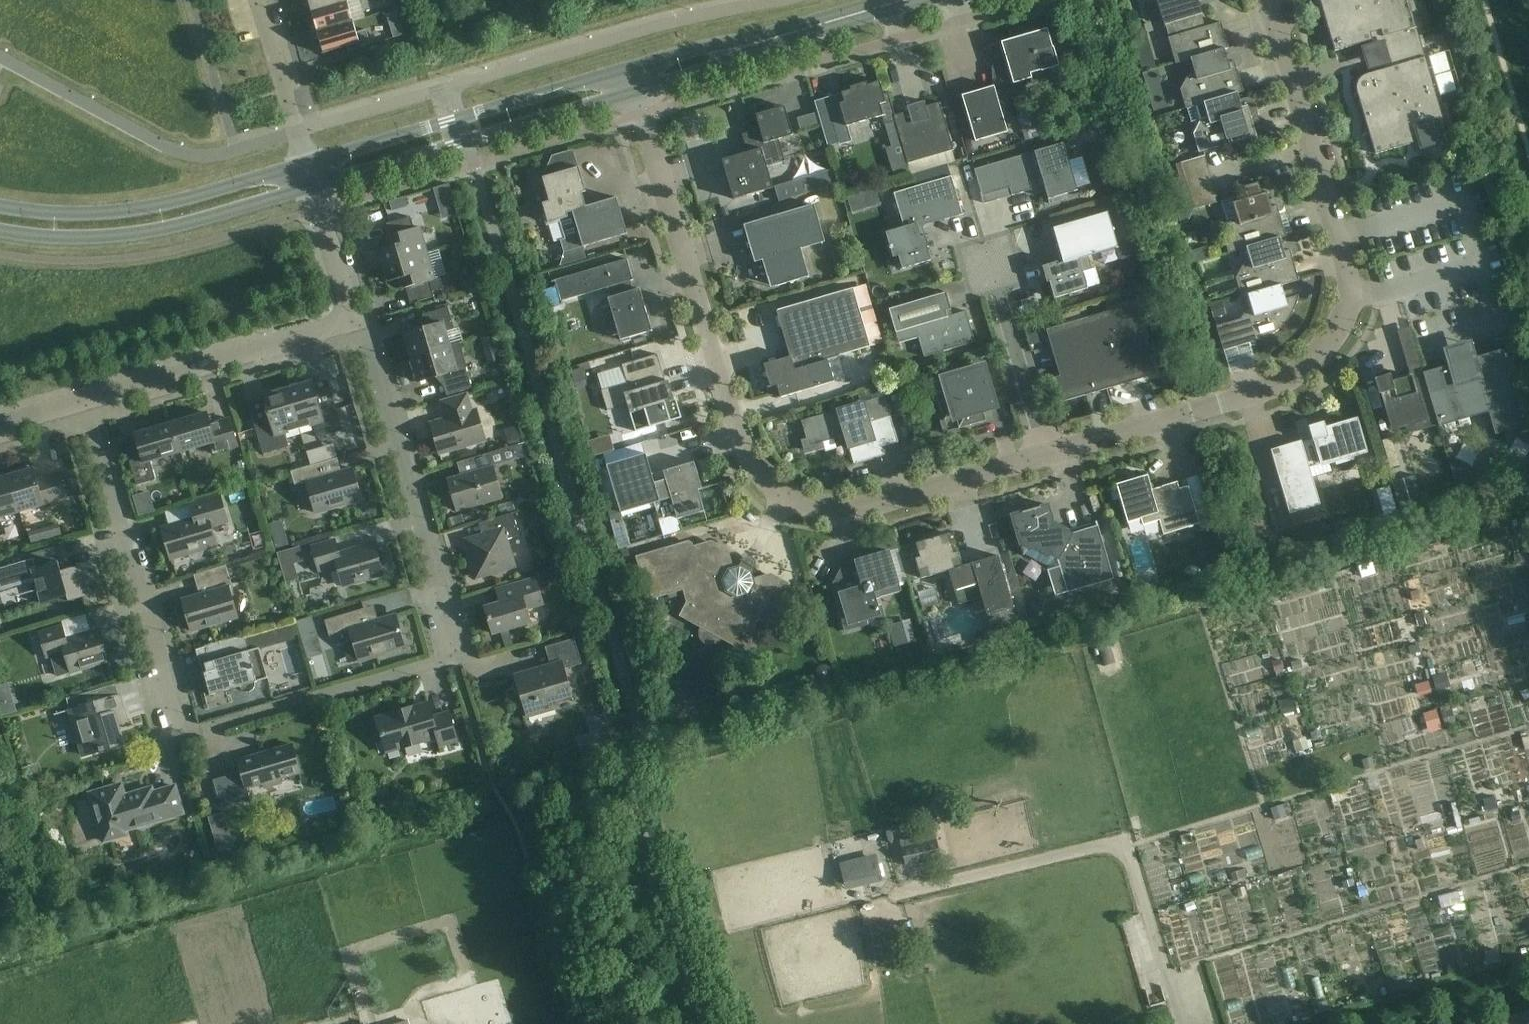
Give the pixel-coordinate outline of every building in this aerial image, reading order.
[(311,11),(347,0),(348,0),(307,0),(311,11)] [(310,26),(311,28),(312,33),(326,29),(353,21),(347,0),(311,11),(314,24),(310,26)] [(1198,0),(1158,0),(1157,0),(1164,25),(1165,25),(1169,37),(1204,27),(1201,14),(1202,14),(1198,0)] [(1379,70),(1366,74),(1361,76),(1358,81),(1356,86),(1356,92),(1375,154),(1419,141),(1421,148),(1442,142),(1440,135),(1447,133),(1411,12),(1415,11),(1412,0),(1319,0),(1334,51),(1371,40),(1379,70)] [(471,3),(459,6),(462,17),(474,14),(471,3)] [(390,24),(394,38),(405,34),(401,20),(390,24)] [(353,21),(326,29),(312,33),(315,40),(319,39),(323,53),(347,46),(348,51),(370,44),(366,29),(356,32),(353,21)] [(1169,37),(1168,37),(1175,64),(1191,59),(1190,58),(1196,57),(1224,48),(1224,49),(1228,48),(1220,22),(1204,27),(1169,37)] [(1003,83),(1007,96),(1025,91),(1022,81),(1030,78),(1032,83),(1061,75),(1047,28),(1001,42),(1012,80),(1003,83)] [(1234,70),(1232,62),(1228,63),(1224,49),(1224,48),(1196,57),(1202,80),(1234,70)] [(1190,58),(1191,59),(1195,73),(1188,75),(1180,89),(1185,108),(1187,108),(1204,103),(1203,102),(1237,93),(1243,91),(1234,61),(1232,62),(1234,70),(1202,80),(1196,57),(1190,58)] [(894,115),(895,115),(888,93),(883,94),(879,81),(867,85),(867,82),(850,87),(851,89),(841,92),(844,102),(839,103),(842,114),(831,117),(839,145),(852,141),(846,123),(860,119),(860,122),(882,116),(885,125),(895,122),(894,115)] [(962,95),(975,141),(1007,132),(1005,124),(1014,121),(1007,96),(1003,83),(962,95)] [(1204,103),(1187,108),(1191,122),(1197,125),(1193,134),(1198,153),(1231,143),(1234,155),(1259,147),(1247,105),(1241,107),(1237,93),(1203,102),(1204,103)] [(894,115),(895,122),(908,163),(953,150),(939,102),(926,106),(924,101),(906,107),(908,111),(895,115),(894,115)] [(761,148),(767,166),(785,161),(778,139),(793,135),(784,106),(756,114),(760,129),(742,134),(747,152),(761,148)] [(1036,110),(1017,116),(1022,134),(1041,129),(1041,127),(1036,110)] [(816,113),(800,117),(804,129),(819,124),(816,113)] [(1063,143),(1034,151),(974,169),(984,203),(999,199),(997,191),(1009,187),(1012,195),(1032,189),(1029,181),(1042,178),(1044,186),(1050,204),(1066,199),(1065,194),(1077,190),(1063,143)] [(747,152),(731,157),(722,160),(734,199),(773,188),(767,166),(761,148),(747,152)] [(1181,163),(1184,174),(1208,167),(1204,155),(1181,163)] [(584,184),(578,167),(542,177),(549,201),(542,203),(548,223),(559,219),(565,239),(560,240),(564,252),(627,233),(616,197),(586,206),(582,192),(586,191),(584,184)] [(1208,167),(1184,174),(1187,186),(1211,179),(1208,167)] [(796,185),(799,195),(836,185),(833,174),(796,185)] [(894,193),(904,227),(917,223),(917,224),(943,216),(944,220),(963,214),(963,213),(962,213),(951,176),(894,193)] [(1187,186),(1191,197),(1215,190),(1211,179),(1187,186)] [(458,214),(452,194),(449,183),(433,188),(442,219),(458,214)] [(1245,222),(1278,212),(1277,206),(1271,207),(1267,192),(1261,194),(1258,183),(1244,187),(1247,198),(1233,202),(1237,217),(1243,215),(1245,222)] [(1218,202),(1215,190),(1191,197),(1187,186),(1170,191),(1180,224),(1187,222),(1194,209),(1218,202)] [(392,211),(407,206),(404,197),(389,201),(392,211)] [(762,260),(801,249),(825,242),(814,204),(749,223),(757,248),(751,250),(755,262),(762,260)] [(1088,256),(1118,247),(1107,212),(1053,228),(1063,263),(1064,263),(1088,256)] [(1243,215),(1237,217),(1230,219),(1222,234),(1228,253),(1246,248),(1246,247),(1280,237),(1280,238),(1286,236),(1278,212),(1245,222),(1243,215)] [(379,249),(384,265),(427,253),(419,227),(414,228),(410,216),(387,223),(390,235),(388,236),(391,246),(379,249)] [(921,237),(917,224),(917,223),(904,227),(885,232),(889,246),(888,246),(889,249),(890,249),(893,257),(898,256),(902,269),(931,260),(927,247),(929,247),(925,235),(921,237)] [(1246,247),(1246,248),(1250,261),(1243,264),(1235,278),(1241,297),(1248,295),(1247,295),(1281,285),(1299,280),(1290,250),(1284,251),(1280,238),(1280,237),(1246,247)] [(1135,255),(1133,243),(1118,247),(1115,248),(1119,260),(1135,255)] [(1201,247),(1186,252),(1190,264),(1197,262),(1205,259),(1201,247)] [(801,249),(762,260),(767,278),(773,276),(776,286),(809,276),(801,249)] [(427,253),(384,265),(389,281),(400,278),(403,288),(406,287),(410,303),(434,297),(432,289),(436,288),(437,289),(442,288),(439,277),(435,279),(427,253)] [(1064,263),(1063,263),(1058,264),(1057,262),(1042,266),(1047,282),(1049,281),(1054,298),(1069,294),(1070,297),(1083,293),(1082,290),(1088,288),(1083,272),(1092,269),(1088,256),(1064,263)] [(610,297),(630,291),(627,282),(631,281),(624,259),(555,280),(561,301),(607,287),(610,297)] [(1240,319),(1228,323),(1216,326),(1223,350),(1259,340),(1263,339),(1266,337),(1270,335),(1274,333),(1277,330),(1280,328),(1283,325),(1286,322),(1289,318),(1291,315),(1293,311),(1295,307),(1296,303),(1297,299),(1298,295),(1285,299),(1281,285),(1247,295),(1248,295),(1252,309),(1245,311),(1240,319)] [(610,297),(608,298),(612,312),(611,313),(609,314),(608,315),(607,316),(606,318),(606,319),(605,321),(606,323),(606,324),(607,326),(608,327),(609,328),(611,329),(612,330),(614,330),(616,330),(617,330),(620,340),(652,331),(639,288),(630,291),(610,297)] [(790,357),(804,352),(808,365),(870,346),(853,288),(776,310),(790,357)] [(889,309),(895,331),(899,343),(918,337),(924,357),(975,342),(966,311),(947,316),(945,311),(951,309),(946,292),(889,309)] [(1091,391),(1092,393),(1156,374),(1156,373),(1155,373),(1134,303),(1125,306),(1123,298),(1115,301),(1117,308),(1047,329),(1047,328),(1046,329),(1059,376),(1053,377),(1060,402),(1085,395),(1085,393),(1091,391)] [(426,327),(404,333),(411,358),(450,346),(445,332),(454,329),(448,307),(423,314),(426,327)] [(492,334),(481,338),(483,345),(494,342),(492,334)] [(411,358),(418,382),(441,375),(446,395),(472,388),(459,343),(450,346),(411,358)] [(1424,376),(1438,424),(1438,426),(1488,412),(1495,435),(1503,432),(1508,433),(1511,434),(1515,433),(1519,431),(1522,429),(1525,426),(1528,425),(1528,409),(1511,347),(1473,358),(1472,352),(1449,359),(1450,364),(1423,373),(1424,376)] [(809,368),(808,365),(804,352),(790,357),(764,364),(769,382),(775,380),(781,397),(815,387),(814,385),(810,386),(805,369),(809,368)] [(630,413),(644,409),(649,427),(681,418),(675,397),(670,398),(657,354),(622,364),(627,382),(601,390),(607,411),(627,405),(630,413)] [(587,380),(583,367),(570,371),(574,383),(587,380)] [(994,405),(982,367),(944,378),(947,390),(936,393),(947,432),(986,420),(982,409),(994,405)] [(1411,376),(1392,382),(1390,374),(1374,378),(1379,394),(1383,393),(1393,427),(1404,424),(1405,427),(1407,429),(1410,430),(1413,431),(1416,430),(1438,424),(1424,376),(1412,379),(1411,376)] [(311,382),(287,389),(299,428),(314,424),(318,437),(342,430),(335,404),(319,408),(311,382)] [(271,423),(255,427),(263,453),(288,446),(284,432),(299,428),(287,389),(263,396),(271,423)] [(448,418),(430,423),(440,454),(485,440),(476,409),(472,410),(467,394),(441,401),(445,414),(446,414),(448,418)] [(822,446),(821,442),(845,435),(844,430),(890,416),(884,396),(801,420),(807,440),(803,441),(806,451),(822,446)] [(172,422),(181,451),(209,443),(212,453),(237,446),(230,418),(210,424),(207,412),(172,422)] [(885,454),(882,447),(898,442),(890,416),(844,430),(845,435),(854,464),(885,454)] [(1301,441),(1270,450),(1289,513),(1320,504),(1309,467),(1331,461),(1333,465),(1335,467),(1339,469),(1343,470),(1347,469),(1350,468),(1353,465),(1355,462),(1356,458),(1355,454),(1364,451),(1355,420),(1326,429),(1324,421),(1308,426),(1312,439),(1302,442),(1301,441)] [(150,460),(181,451),(172,422),(135,434),(138,445),(126,449),(136,485),(156,479),(150,460)] [(513,445),(523,443),(518,425),(505,429),(510,446),(513,445)] [(1387,475),(1403,470),(1394,439),(1378,443),(1387,475)] [(517,459),(529,456),(525,442),(523,443),(513,445),(517,459)] [(488,453),(462,461),(466,474),(447,480),(456,510),(502,497),(493,466),(492,466),(488,453)] [(657,478),(652,475),(646,453),(606,465),(620,513),(654,503),(659,520),(676,515),(665,476),(657,478)] [(1430,469),(1434,457),(1421,453),(1417,465),(1430,469)] [(665,476),(676,515),(677,519),(704,511),(698,490),(702,489),(694,462),(663,471),(665,476)] [(307,482),(316,513),(361,500),(352,468),(319,478),(315,464),(291,471),(295,485),(307,482)] [(29,465),(10,471),(11,474),(8,475),(19,512),(67,498),(59,472),(36,479),(33,468),(30,469),(29,465)] [(257,469),(250,472),(253,480),(263,477),(262,471),(257,469)] [(19,512),(8,475),(6,476),(4,472),(0,474),(0,517),(19,512)] [(1154,496),(1152,489),(1147,475),(1116,484),(1127,523),(1141,519),(1143,525),(1159,520),(1163,535),(1199,524),(1188,486),(1174,490),(1175,492),(1168,494),(1167,492),(1154,496)] [(1421,498),(1414,475),(1392,482),(1398,505),(1421,498)] [(134,497),(139,514),(153,510),(148,493),(134,497)] [(211,526),(227,521),(220,496),(190,505),(194,518),(161,528),(171,559),(188,553),(191,557),(195,559),(200,557),(202,554),(203,549),(217,545),(211,526)] [(1098,525),(1096,526),(1071,533),(1050,522),(1052,519),(1047,504),(1011,515),(1023,555),(1024,554),(1046,566),(1055,596),(1067,592),(1114,579),(1098,525)] [(530,513),(532,519),(536,521),(542,519),(539,510),(530,513)] [(490,532),(482,534),(465,539),(476,578),(515,566),(507,539),(519,535),(512,513),(499,517),(487,520),(490,532)] [(636,542),(645,540),(642,529),(633,531),(636,542)] [(276,547),(288,544),(284,532),(272,535),(276,547)] [(915,558),(921,578),(948,570),(958,604),(982,597),(987,616),(1013,608),(998,555),(962,566),(958,552),(953,553),(948,533),(916,543),(920,557),(915,558)] [(335,539),(311,546),(318,571),(337,566),(343,586),(383,574),(374,543),(339,553),(335,539)] [(636,556),(648,600),(685,589),(689,602),(685,609),(687,618),(699,624),(700,627),(701,627),(700,624),(708,622),(709,625),(719,630),(721,629),(724,637),(721,637),(721,638),(724,638),(736,644),(745,642),(758,617),(766,621),(783,616),(791,601),(786,584),(771,575),(753,580),(750,572),(740,567),(732,569),(726,551),(711,543),(694,548),(684,542),(636,556)] [(80,565),(66,569),(63,561),(67,560),(63,545),(32,555),(33,558),(0,568),(0,589),(0,590),(35,579),(42,603),(67,596),(69,601),(89,595),(80,565)] [(888,551),(856,560),(861,579),(857,587),(838,593),(845,614),(841,615),(845,630),(860,626),(859,622),(880,616),(873,591),(898,584),(888,551)] [(1522,552),(1514,554),(1515,562),(1524,560),(1522,552)] [(1372,561),(1358,566),(1362,578),(1376,573),(1372,561)] [(187,615),(190,624),(192,631),(237,617),(228,586),(232,585),(226,565),(194,575),(197,586),(209,583),(211,591),(182,599),(183,603),(182,606),(184,613),(187,615)] [(488,617),(490,624),(493,634),(530,623),(526,609),(543,604),(535,578),(495,590),(499,602),(486,606),(489,616),(488,617)] [(1418,589),(1410,591),(1412,599),(1420,597),(1418,589)] [(1270,602),(1278,599),(1276,592),(1268,595),(1270,602)] [(377,654),(404,646),(395,615),(368,623),(364,608),(324,620),(330,638),(351,632),(360,661),(377,656),(377,654)] [(896,644),(915,639),(911,623),(892,628),(896,644)] [(39,633),(46,657),(64,652),(70,672),(109,660),(99,629),(67,639),(62,625),(39,633)] [(326,654),(320,630),(302,634),(307,659),(326,654)] [(210,695),(239,686),(240,688),(241,689),(242,690),(243,691),(245,692),(246,692),(248,692),(249,692),(251,691),(252,690),(253,689),(254,688),(255,686),(255,685),(255,683),(255,682),(268,678),(259,647),(247,651),(243,635),(205,646),(209,662),(205,663),(207,672),(204,672),(210,695)] [(516,678),(527,717),(558,708),(555,700),(572,695),(564,669),(582,663),(574,638),(545,647),(550,664),(544,666),(545,670),(516,678)] [(1420,651),(1418,644),(1411,646),(1413,653),(1420,651)] [(1280,659),(1272,661),(1275,672),(1282,670),(1280,659)] [(1342,659),(1328,661),(1332,682),(1346,679),(1342,659)] [(1291,664),(1293,670),(1303,667),(1301,661),(1291,664)] [(817,666),(814,672),(816,679),(821,682),(828,680),(832,674),(830,667),(824,664),(817,666)] [(1432,676),(1436,691),(1450,686),(1445,672),(1432,676)] [(1427,681),(1416,685),(1419,696),(1431,692),(1427,681)] [(122,716),(121,716),(124,712),(119,695),(70,710),(83,755),(122,744),(117,725),(124,723),(122,716)] [(1292,697),(1278,701),(1281,714),(1295,711),(1292,697)] [(0,704),(0,716),(17,711),(14,700),(0,704)] [(428,702),(376,717),(386,752),(437,737),(440,746),(457,741),(449,712),(432,717),(428,702)] [(1450,708),(1440,710),(1444,726),(1454,723),(1450,708)] [(1441,728),(1435,710),(1425,712),(1431,731),(1441,728)] [(1317,730),(1310,732),(1312,739),(1319,738),(1317,730)] [(1304,738),(1293,741),(1296,753),(1308,750),(1304,738)] [(213,780),(220,804),(249,796),(247,788),(263,783),(265,788),(281,783),(280,779),(300,773),(292,744),(270,750),(270,752),(257,756),(257,754),(238,760),(241,771),(213,780)] [(1372,757),(1362,760),(1364,769),(1375,767),(1372,757)] [(1476,790),(1487,790),(1487,769),(1476,769),(1476,790)] [(1391,801),(1392,782),(1371,781),(1370,800),(1391,801)] [(183,813),(175,786),(153,792),(151,788),(125,795),(121,784),(89,793),(104,841),(125,835),(124,830),(152,822),(152,821),(159,818),(159,820),(183,813)] [(1329,790),(1330,792),(1333,801),(1345,798),(1342,788),(1341,786),(1329,790)] [(1485,800),(1488,809),(1498,806),(1496,797),(1485,800)] [(1271,808),(1271,809),(1274,819),(1286,816),(1283,806),(1282,804),(1271,808)] [(1521,819),(1518,810),(1510,812),(1513,821),(1521,819)] [(939,852),(934,831),(900,839),(906,865),(914,863),(913,858),(939,852)] [(1187,834),(1180,836),(1182,843),(1189,840),(1187,834)] [(238,847),(225,835),(216,846),(229,857),(238,847)] [(1477,852),(1478,871),(1488,871),(1487,852),(1477,852)] [(876,854),(840,863),(845,890),(882,882),(876,854)] [(1244,869),(1230,873),(1233,881),(1246,876),(1244,869)] [(1352,878),(1343,880),(1346,890),(1355,887),(1352,878)] [(1365,884),(1357,887),(1360,897),(1368,895),(1365,884)] [(1450,923),(1437,926),(1441,945),(1454,942),(1450,923)] [(1488,964),(1500,962),(1500,961),(1497,949),(1485,952),(1488,964)] [(1449,972),(1459,969),(1457,962),(1447,965),(1449,972)] [(1396,978),(1386,981),(1389,991),(1399,988),(1396,978)] [(1317,1003),(1319,1012),(1328,1009),(1326,1000),(1317,1003)]
